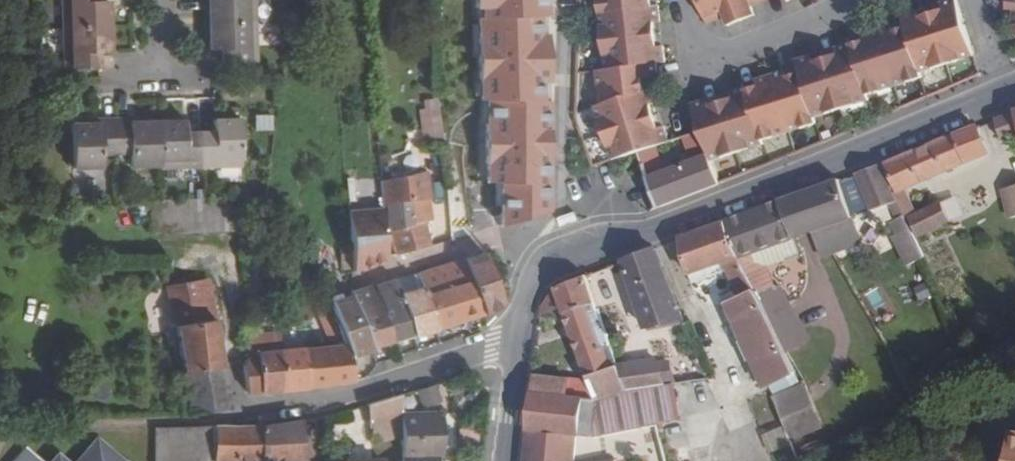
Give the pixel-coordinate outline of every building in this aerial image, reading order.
[(66,25),(114,23),(113,0),(66,0),(66,25)] [(211,26),(252,25),(251,0),(210,0),(211,26)] [(483,17),(554,16),(554,0),(483,0),(483,17)] [(603,6),(606,34),(660,28),(659,15),(663,14),(662,0),(658,0),(657,0),(603,6)] [(713,17),(730,9),(734,19),(748,13),(742,0),(706,0),(713,17)] [(748,13),(761,7),(758,0),(742,0),(748,13)] [(961,0),(951,0),(946,2),(947,7),(935,11),(951,61),(978,52),(961,0)] [(951,61),(935,11),(922,15),(920,10),(907,14),(925,70),(951,61)] [(483,17),(486,99),(555,98),(554,16),(483,17)] [(102,51),(114,50),(114,23),(66,25),(67,67),(103,66),(102,51)] [(926,75),(910,25),(897,29),(896,24),(882,28),(900,84),(926,75)] [(252,25),(211,26),(212,51),(223,51),(223,66),(253,65),(252,25)] [(662,41),(660,28),(606,34),(609,62),(661,57),(668,56),(667,41),(662,41)] [(900,84),(882,28),(868,32),(869,38),(857,42),(874,92),(900,84)] [(875,97),(857,42),(843,46),(844,51),(832,55),(848,106),(875,97)] [(848,106),(832,55),(819,59),(818,54),(804,59),(808,70),(822,114),(848,106)] [(661,57),(609,62),(600,64),(604,99),(651,84),(647,72),(652,71),(662,67),(661,57)] [(822,114),(808,70),(795,74),(793,69),(780,73),(797,129),(824,120),(822,114)] [(797,129),(780,73),(765,77),(766,81),(754,85),(771,137),(797,129)] [(651,84),(604,99),(599,100),(608,127),(660,111),(656,98),(661,97),(656,82),(651,84)] [(742,95),(729,99),(745,150),(772,141),(754,85),(740,89),(742,95)] [(424,138),(444,136),(439,96),(419,99),(424,138)] [(502,182),(505,226),(557,212),(555,98),(486,99),(486,184),(502,182)] [(715,98),(702,102),(721,157),(745,150),(729,99),(717,103),(715,98)] [(1001,137),(1014,132),(1014,110),(994,118),(1001,137)] [(660,111),(608,127),(616,153),(654,144),(674,139),(668,121),(663,122),(660,111)] [(140,123),(122,124),(123,159),(139,159),(139,171),(168,171),(167,127),(150,128),(140,128),(140,123)] [(990,149),(981,123),(888,162),(899,186),(913,180),(990,149)] [(109,172),(109,160),(123,159),(122,124),(108,124),(108,129),(97,129),(79,129),(79,173),(109,172)] [(224,139),(209,140),(210,173),(228,172),(252,171),(250,125),(224,126),(224,139)] [(195,127),(167,127),(168,171),(169,174),(210,173),(209,140),(195,140),(195,127)] [(664,170),(656,173),(668,203),(730,181),(721,157),(711,128),(694,133),(702,157),(664,170)] [(674,139),(654,144),(664,170),(702,157),(694,133),(674,139)] [(881,162),(856,172),(870,207),(887,201),(891,200),(898,197),(882,164),(881,162)] [(393,202),(392,223),(395,255),(412,250),(410,223),(409,195),(408,183),(408,176),(401,177),(401,181),(395,182),(397,201),(393,202)] [(837,178),(800,192),(813,228),(836,220),(849,215),(853,213),(837,178)] [(913,180),(899,186),(914,222),(927,214),(913,180)] [(438,182),(408,183),(409,195),(439,195),(438,182)] [(1002,187),(1011,216),(1014,215),(1014,183),(1002,187)] [(800,192),(779,199),(794,234),(813,228),(800,192)] [(897,229),(911,223),(898,197),(891,200),(898,215),(893,218),(897,229)] [(779,199),(723,219),(738,253),(794,234),(779,199)] [(887,201),(870,207),(857,212),(860,221),(891,209),(887,201)] [(956,203),(914,222),(923,240),(928,238),(940,233),(951,228),(964,222),(956,203)] [(445,215),(410,223),(412,250),(447,239),(445,215)] [(676,236),(691,270),(695,279),(727,267),(724,259),(738,253),(723,219),(676,236)] [(191,237),(161,242),(191,410),(231,408),(223,362),(215,316),(204,317),(191,237)] [(365,240),(342,245),(343,271),(368,263),(365,240)] [(624,259),(645,325),(681,316),(652,247),(624,259)] [(485,249),(464,255),(485,314),(504,302),(485,249)] [(738,253),(724,259),(741,299),(755,294),(738,253)] [(417,269),(423,286),(437,329),(485,314),(464,255),(417,269)] [(417,269),(396,276),(402,292),(423,286),(417,269)] [(554,303),(561,301),(564,310),(597,303),(587,274),(558,286),(551,295),(554,303)] [(396,276),(375,282),(392,341),(416,334),(402,292),(396,276)] [(353,294),(358,309),(370,347),(392,341),(375,282),(352,289),(353,294)] [(423,286),(402,292),(416,334),(437,329),(423,286)] [(353,294),(328,302),(333,317),(358,309),(353,294)] [(727,305),(753,368),(783,355),(755,294),(741,299),(727,305)] [(333,317),(328,302),(314,306),(325,342),(339,337),(333,317)] [(597,303),(564,310),(586,373),(619,362),(597,303)] [(358,309),(333,317),(339,337),(341,344),(344,353),(357,350),(370,347),(358,309)] [(246,363),(246,370),(249,389),(285,385),(279,352),(278,333),(253,337),(245,357),(248,357),(249,362),(246,363)] [(341,344),(300,349),(306,382),(351,377),(344,353),(341,344)] [(300,349),(279,352),(285,385),(306,382),(300,349)] [(619,362),(586,373),(589,381),(596,398),(627,387),(619,362)] [(658,365),(619,362),(627,387),(667,384),(658,365)] [(589,381),(536,375),(535,391),(596,398),(589,381)] [(809,381),(774,394),(791,439),(826,427),(809,381)] [(670,390),(677,392),(675,383),(667,384),(627,387),(631,398),(670,390)] [(631,398),(627,387),(596,398),(594,436),(641,428),(631,398)] [(670,390),(631,398),(641,428),(682,420),(677,392),(670,390)] [(596,398),(535,391),(532,430),(579,435),(594,436),(596,398)] [(404,394),(369,405),(378,433),(412,423),(404,394)] [(153,428),(155,460),(301,460),(298,421),(284,423),(170,428),(153,428)] [(412,423),(412,432),(413,460),(452,460),(452,422),(412,423)] [(412,423),(378,433),(381,442),(412,432),(412,423)] [(579,435),(532,430),(529,460),(576,460),(579,435)] [(1010,433),(1005,460),(1014,460),(1014,434),(1010,433)] [(90,439),(71,460),(115,460),(90,439)] [(18,451),(9,460),(30,460),(18,451)] [(336,457),(336,460),(396,460),(396,452),(336,457)]
